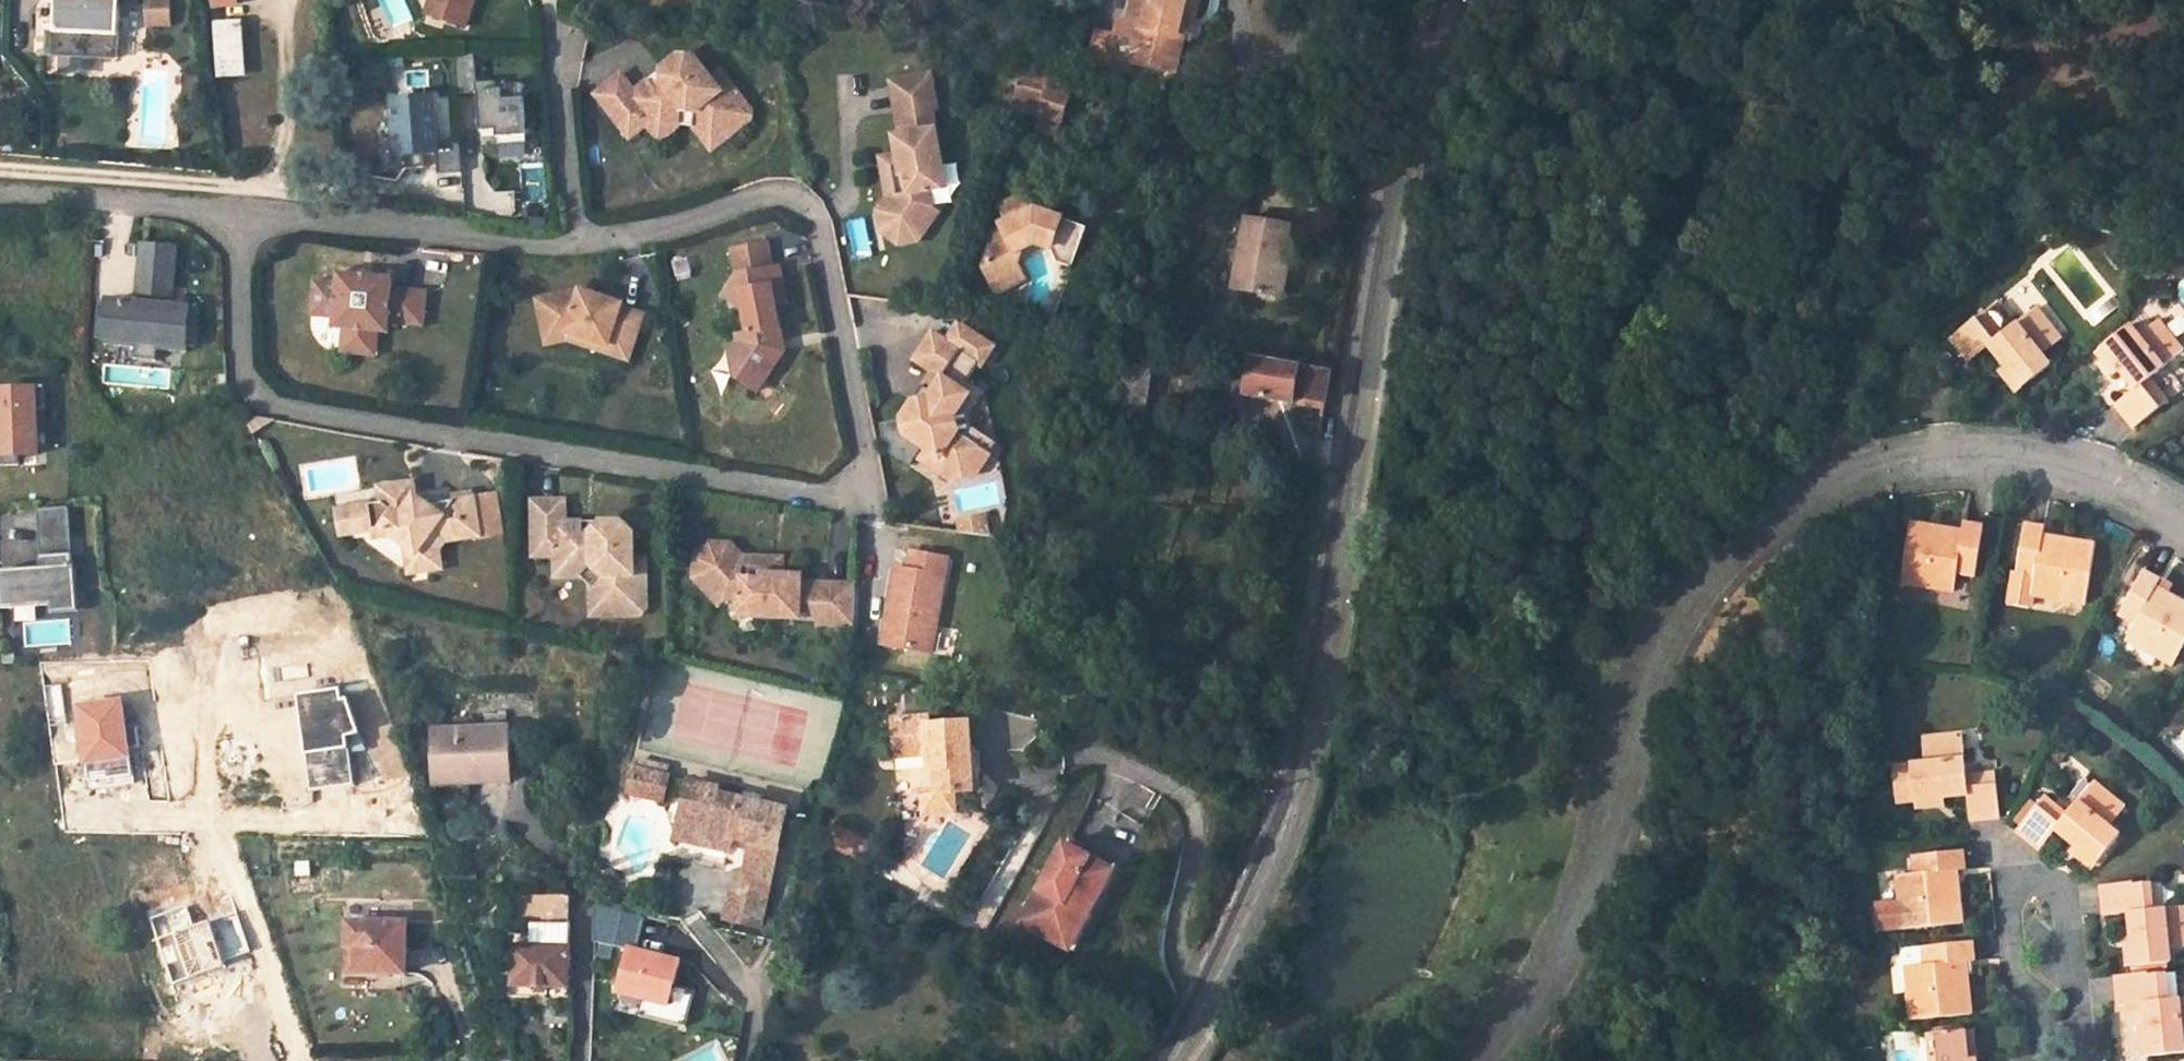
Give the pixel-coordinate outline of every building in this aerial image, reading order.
[(121,0),(42,0),(39,5),(37,52),(118,57),(121,0)] [(148,9),(166,9),(166,0),(147,0),(148,9)] [(432,2),(451,8),(447,19),(467,26),(476,0),(433,0),(432,2)] [(1129,26),(1139,28),(1131,63),(1176,74),(1185,37),(1179,37),(1188,0),(1136,0),(1129,26)] [(1190,39),(1199,0),(1188,0),(1179,37),(1185,37),(1190,39)] [(451,8),(432,2),(428,13),(447,19),(451,8)] [(244,72),(242,22),(219,23),(222,74),(244,72)] [(501,136),(528,135),(525,83),(503,84),(503,89),(497,89),(497,80),(478,81),(476,53),(458,54),(460,92),(482,91),(484,131),(501,130),(501,136)] [(625,74),(599,94),(633,138),(650,124),(657,132),(684,110),(699,113),(724,144),(755,119),(756,112),(737,88),(729,88),(724,91),(715,79),(698,58),(683,55),(666,69),(664,85),(645,99),(638,91),(625,74)] [(664,85),(666,69),(638,91),(645,99),(664,85)] [(737,88),(724,71),(715,79),(724,91),(729,88),(737,88)] [(947,186),(933,108),(938,107),(932,72),(892,79),(898,114),(904,113),(908,132),(895,134),(902,174),(907,173),(910,191),(898,193),(898,197),(888,212),(890,225),(901,233),(914,231),(933,205),(930,189),(947,186)] [(1045,83),(1052,85),(1054,77),(1047,75),(1045,83)] [(1052,85),(1043,116),(1065,122),(1075,83),(1054,77),(1052,85)] [(438,151),(435,100),(394,101),(398,153),(401,153),(409,152),(410,164),(410,166),(423,166),(422,151),(438,151)] [(684,110),(657,132),(663,141),(684,125),(697,127),(715,151),(724,144),(699,113),(684,110)] [(1040,129),(1061,134),(1065,122),(1043,116),(1040,129)] [(528,135),(501,136),(501,144),(529,142),(528,135)] [(401,164),(410,164),(409,152),(401,153),(401,164)] [(1049,327),(1082,233),(1032,215),(1022,200),(998,213),(1004,227),(1011,243),(1003,246),(993,250),(986,271),(998,296),(1004,294),(1017,322),(1049,327)] [(1276,297),(1288,227),(1243,219),(1231,288),(1276,297)] [(1011,243),(1004,227),(996,230),(1003,246),(1011,243)] [(177,247),(145,244),(140,302),(111,300),(108,338),(137,341),(136,346),(135,358),(158,360),(159,348),(159,343),(189,345),(192,307),(171,305),(177,247)] [(776,269),(771,244),(737,250),(742,276),(728,296),(749,310),(754,334),(743,336),(749,363),(741,376),(767,391),(785,361),(782,349),(788,339),(779,306),(790,304),(784,268),(776,269)] [(394,290),(395,280),(339,276),(339,286),(315,284),(313,319),(336,321),(335,331),(345,332),(344,348),(379,351),(381,334),(391,335),(391,325),(426,328),(429,293),(394,290)] [(586,290),(542,299),(548,332),(569,327),(570,332),(590,338),(588,345),(633,360),(648,314),(626,307),(627,304),(586,290)] [(2001,327),(1989,312),(1953,340),(1973,363),(1991,348),(2007,368),(2025,390),(2053,369),(2044,359),(2066,342),(2039,309),(2008,335),(1998,342),(1992,334),(2001,327)] [(2164,323),(2143,340),(2135,330),(2107,351),(2125,374),(2140,394),(2121,409),(2139,432),(2174,404),(2163,389),(2154,396),(2147,388),(2156,381),(2183,359),(2183,348),(2164,323)] [(572,340),(588,345),(590,338),(570,332),(569,327),(548,332),(551,344),(572,340)] [(2008,335),(2001,327),(1992,334),(1998,342),(2008,335)] [(955,418),(975,389),(966,383),(978,365),(932,334),(914,362),(932,374),(942,380),(928,400),(913,403),(901,421),(904,436),(926,451),(939,460),(936,465),(937,473),(950,481),(977,477),(991,456),(958,434),(955,418)] [(137,341),(108,338),(107,344),(136,346),(137,341)] [(792,350),(788,339),(782,349),(785,361),(792,350)] [(1177,347),(1175,365),(1186,367),(1189,349),(1177,347)] [(379,351),(344,348),(343,356),(379,359),(379,351)] [(2107,351),(2101,355),(2119,378),(2125,374),(2107,351)] [(1229,390),(1247,393),(1252,359),(1234,356),(1229,390)] [(1252,359),(1247,393),(1295,402),(1296,398),(1325,404),(1331,371),(1252,359)] [(1123,417),(1144,421),(1152,369),(1130,366),(1123,417)] [(2007,368),(2002,372),(2020,395),(2025,390),(2007,368)] [(928,400),(942,380),(932,374),(913,403),(928,400)] [(2163,389),(2156,381),(2147,388),(2154,396),(2163,389)] [(997,446),(973,430),(970,416),(984,395),(975,389),(955,418),(958,434),(991,456),(997,446)] [(0,404),(0,435),(1,435),(1,455),(38,455),(36,391),(0,391),(0,395),(0,404)] [(939,460),(926,451),(920,461),(937,473),(936,465),(939,460)] [(487,546),(484,508),(437,510),(425,500),(425,487),(395,488),(396,504),(360,506),(361,531),(389,529),(411,548),(422,558),(423,576),(445,574),(444,556),(451,548),(487,546)] [(570,524),(570,502),(537,502),(536,557),(558,557),(558,567),(593,568),(604,579),(603,618),(642,619),(648,614),(648,584),(643,579),(636,578),(637,563),(637,536),(627,525),(605,525),(594,535),(569,535),(570,524)] [(0,571),(0,585),(5,611),(80,610),(69,508),(37,511),(43,568),(0,571)] [(594,535),(605,525),(570,524),(569,535),(594,535)] [(1952,533),(1912,528),(1904,585),(1957,593),(1961,575),(1978,578),(1985,533),(1967,530),(1965,544),(1950,542),(1952,533)] [(1953,529),(1952,533),(1950,542),(1965,544),(1967,530),(1953,529)] [(2043,533),(2025,530),(2017,575),(2036,578),(2033,595),(2087,604),(2097,547),(2055,541),(2054,548),(2040,546),(2043,533)] [(2057,534),(2043,533),(2040,546),(2054,548),(2055,541),(2057,534)] [(720,606),(727,600),(706,575),(707,562),(716,554),(730,554),(742,568),(745,568),(745,580),(764,581),(764,576),(785,577),(785,560),(745,558),(734,545),(713,544),(698,558),(697,578),(720,606)] [(423,576),(422,558),(411,548),(412,576),(423,576)] [(933,653),(950,559),(912,552),(909,570),(896,568),(890,607),(900,609),(894,646),(933,653)] [(856,627),(858,587),(823,585),(823,591),(803,591),(803,585),(804,577),(785,577),(764,576),(764,581),(745,580),(745,568),(742,568),(730,554),(716,554),(707,562),(706,575),(727,600),(743,600),(743,618),(821,621),(821,626),(856,627)] [(648,584),(649,563),(637,563),(636,578),(643,579),(648,584)] [(593,568),(558,567),(558,578),(588,579),(592,583),(592,618),(603,618),(604,579),(593,568)] [(2145,573),(2122,613),(2136,621),(2126,638),(2173,665),(2183,647),(2183,604),(2168,594),(2164,601),(2152,594),(2159,582),(2145,573)] [(2171,589),(2159,582),(2152,594),(2164,601),(2168,594),(2171,589)] [(894,646),(900,609),(890,607),(883,644),(894,646)] [(508,727),(507,716),(486,716),(487,728),(508,727)] [(938,771),(939,794),(976,791),(975,774),(983,773),(982,754),(975,754),(973,724),(932,726),(932,717),(896,719),(897,757),(930,756),(931,772),(938,771)] [(468,782),(510,780),(508,727),(487,728),(434,730),(435,770),(466,769),(468,782)] [(1925,759),(1897,761),(1900,797),(1916,795),(1945,793),(1969,792),(1972,817),(1984,816),(2002,814),(1996,769),(1979,771),(1969,771),(1965,730),(1923,733),(1925,759)] [(670,776),(638,768),(632,792),(665,800),(670,776)] [(436,784),(468,782),(466,769),(435,770),(436,784)] [(2127,801),(2095,775),(2068,809),(2062,817),(2055,811),(2061,803),(2045,791),(2017,827),(2030,837),(2041,845),(2057,825),(2077,840),(2100,858),(2122,830),(2112,822),(2127,801)] [(679,839),(733,851),(736,838),(756,842),(751,860),(778,865),(791,809),(764,804),(762,815),(743,811),(746,800),(720,795),(721,788),(693,781),(679,839)] [(1916,795),(1917,803),(1946,801),(1945,793),(1916,795)] [(743,811),(762,815),(764,804),(746,800),(743,811)] [(2068,809),(2061,803),(2055,811),(2062,817),(2068,809)] [(1060,840),(1110,864),(1114,857),(1081,841),(1064,832),(1060,840)] [(1060,840),(1022,921),(1061,939),(1079,904),(1089,909),(1110,864),(1060,840)] [(2077,840),(2073,846),(2096,863),(2100,858),(2077,840)] [(1963,917),(1960,878),(1959,878),(1954,878),(1953,865),(1967,863),(1965,846),(1918,850),(1920,867),(1902,869),(1904,895),(1881,897),(1883,922),(1906,920),(1907,922),(1963,917)] [(772,890),(778,865),(751,860),(746,885),(772,890)] [(1968,877),(1967,866),(1967,863),(1953,865),(1954,878),(1959,878),(1960,878),(1968,877)] [(2152,907),(2140,908),(2139,898),(2151,897),(2149,879),(2106,882),(2108,911),(2132,910),(2135,935),(2137,962),(2174,960),(2173,945),(2183,944),(2183,905),(2152,907)] [(729,919),(764,927),(772,890),(746,885),(737,883),(729,919)] [(509,893),(508,926),(531,926),(530,947),(515,947),(514,984),(568,987),(571,895),(509,893)] [(2152,907),(2151,897),(2139,898),(2140,908),(2152,907)] [(1080,948),(1098,913),(1089,909),(1079,904),(1061,939),(1080,948)] [(595,910),(595,946),(640,946),(639,910),(595,910)] [(353,978),(411,980),(413,929),(355,927),(353,978)] [(2135,935),(2128,935),(2130,962),(2137,962),(2135,935)] [(1968,970),(1967,956),(1972,956),(1973,955),(1971,939),(1926,943),(1928,960),(1910,961),(1916,1014),(1972,1011),(1968,970)] [(624,946),(612,996),(668,1010),(680,959),(624,946)] [(2166,999),(2155,1000),(2155,990),(2166,990),(2164,970),(2119,973),(2123,1003),(2145,1002),(2148,1027),(2150,1055),(2183,1052),(2183,1040),(2183,998),(2166,999)] [(2166,999),(2166,990),(2155,990),(2155,1000),(2166,999)] [(2148,1027),(2142,1027),(2144,1056),(2150,1055),(2148,1027)] [(1967,1030),(1970,1060),(1979,1060),(1976,1029),(1967,1030)] [(1967,1030),(1932,1031),(1934,1060),(1970,1060),(1967,1030)]
